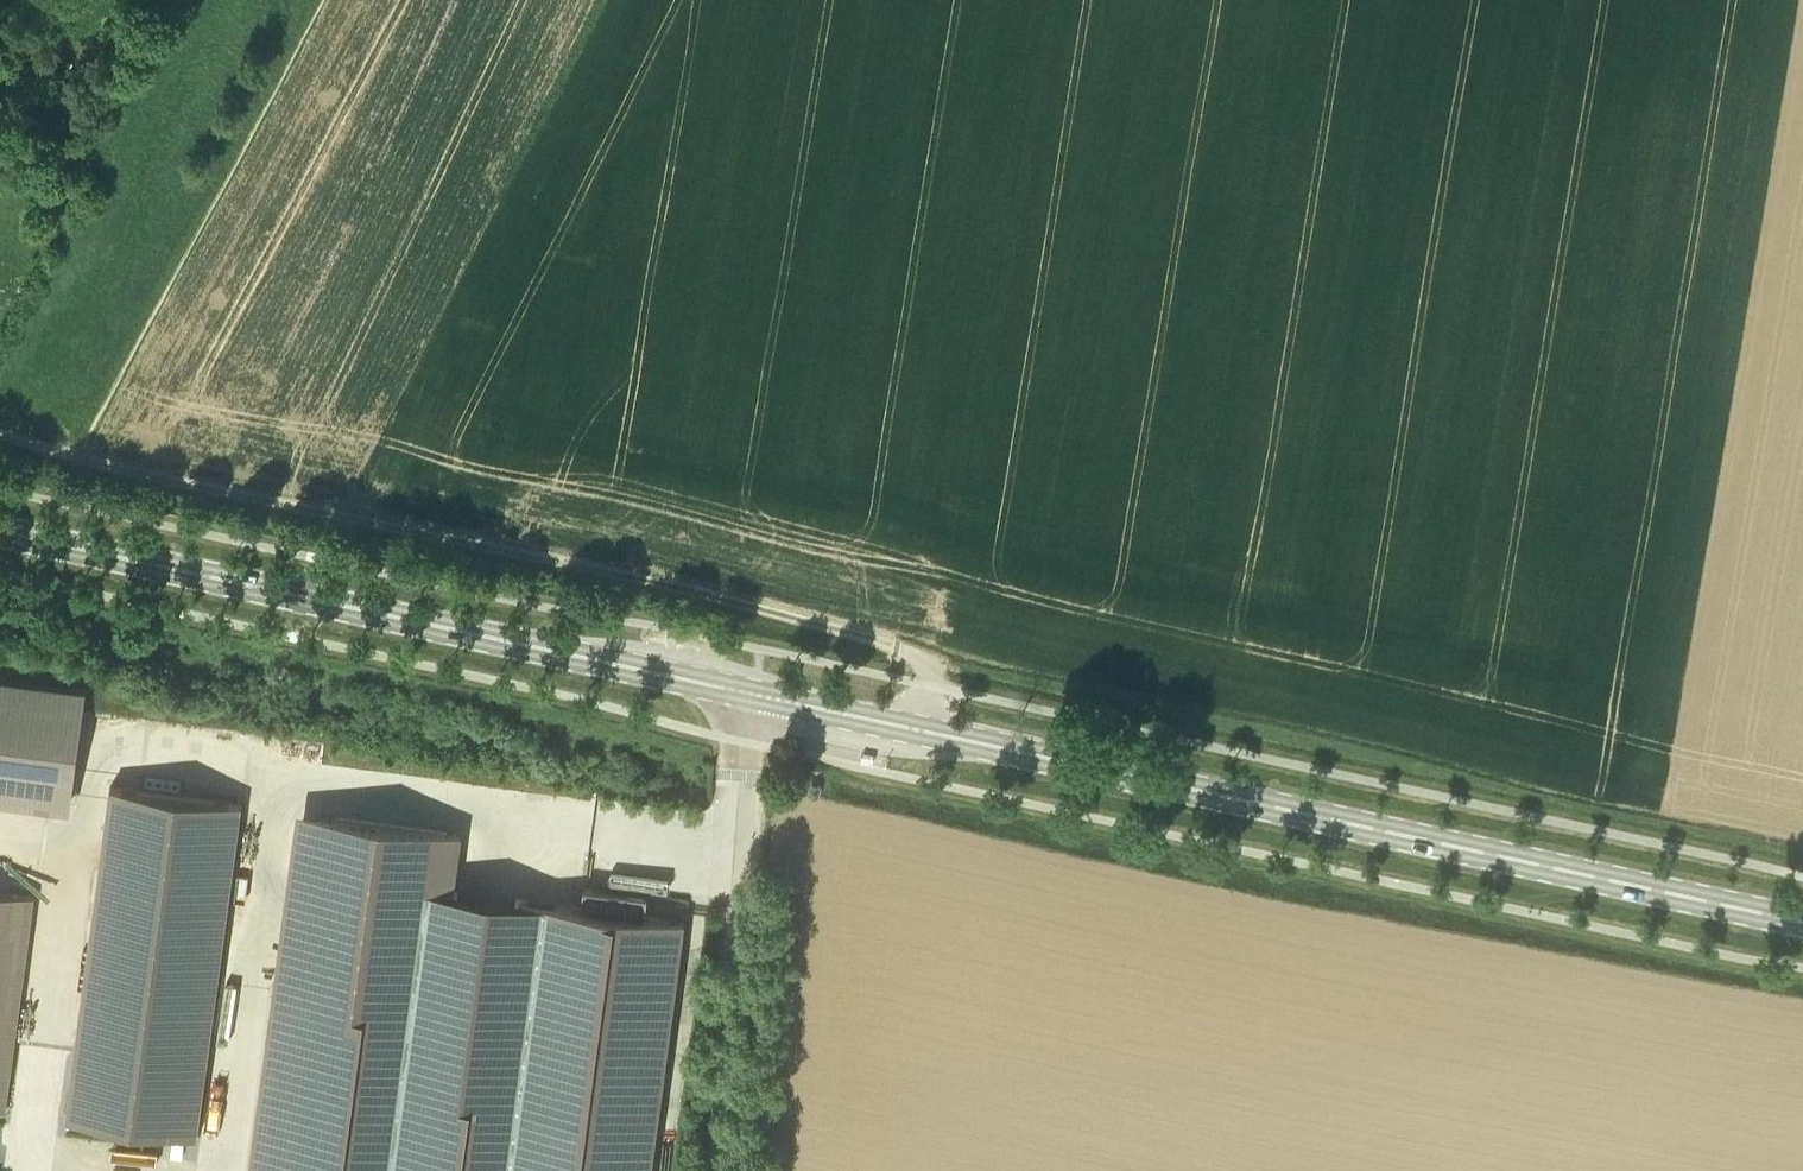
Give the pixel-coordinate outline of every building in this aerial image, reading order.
[(70,811),(86,688),(0,677),(0,802),(70,811)] [(818,795),(820,784),(812,782),(810,793),(818,795)] [(242,802),(110,785),(65,1118),(197,1136),(242,802)] [(465,831),(362,817),(351,901),(318,896),(305,995),(282,992),(259,1170),(653,1170),(686,923),(456,892),(465,831)] [(5,1111),(34,895),(0,890),(0,1110),(5,1111)]
